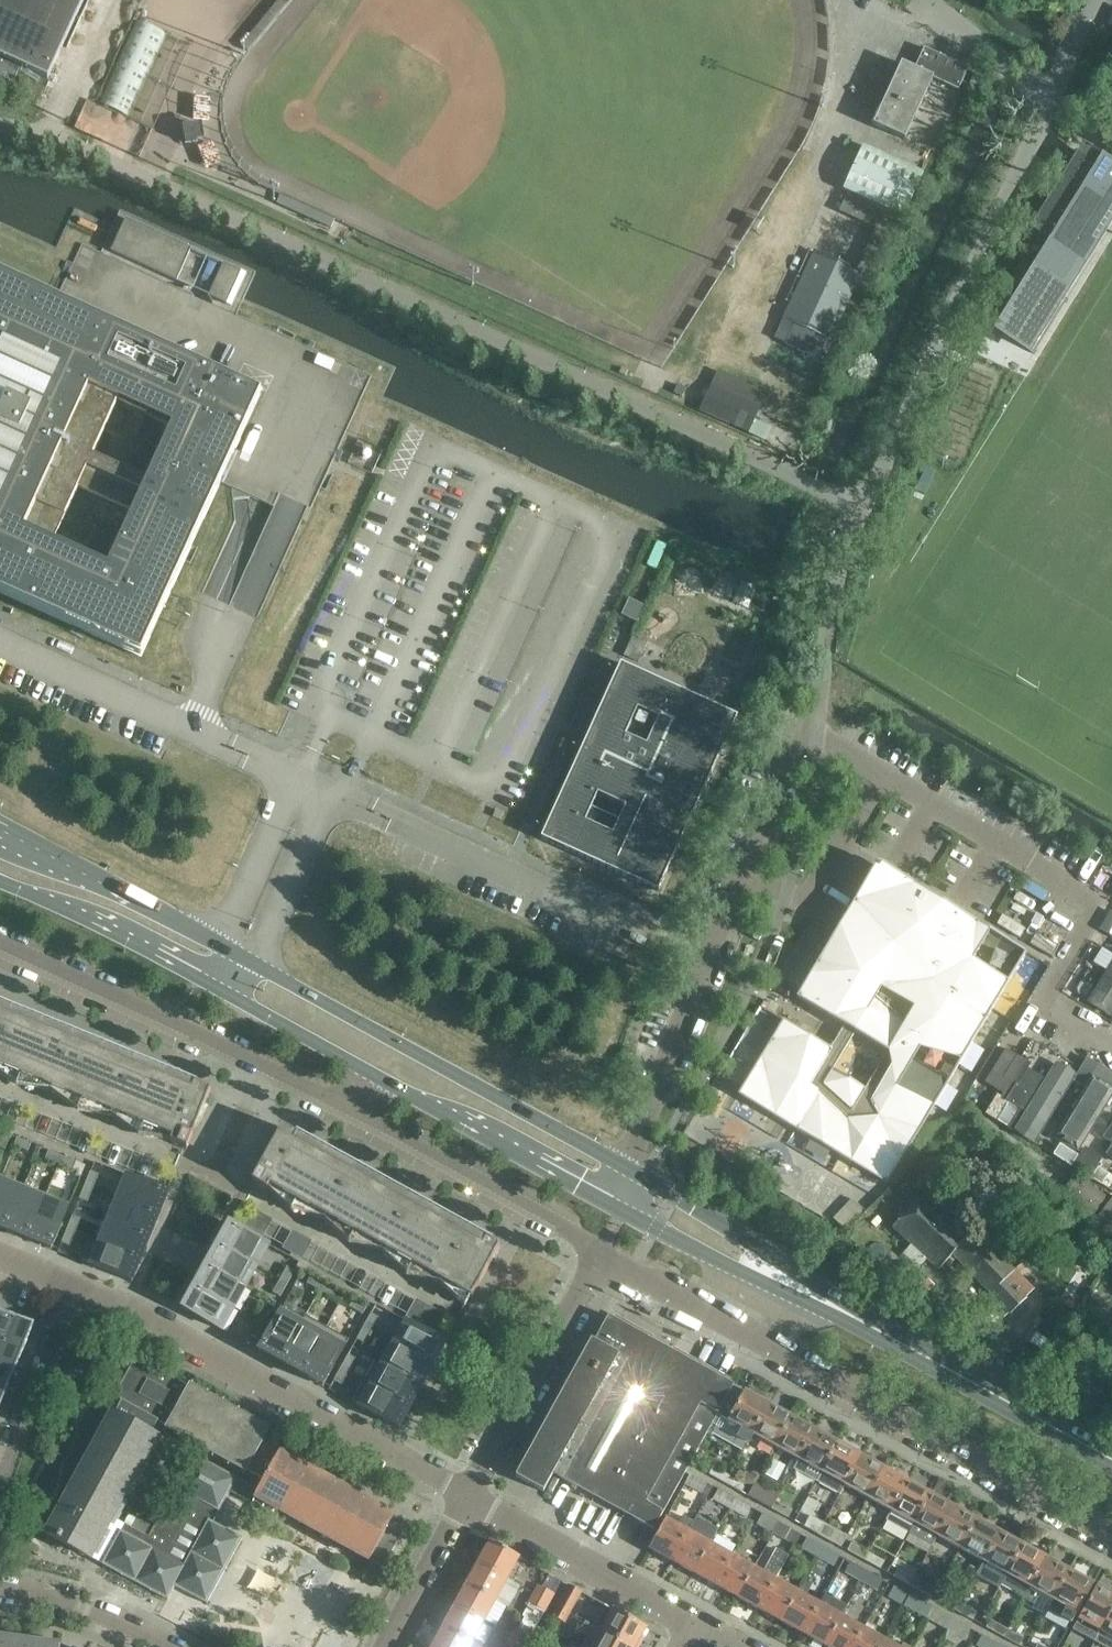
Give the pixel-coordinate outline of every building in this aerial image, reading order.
[(7,80),(9,74),(15,77),(20,66),(47,78),(83,0),(0,0),(0,77),(7,80)] [(135,20),(97,103),(128,117),(166,34),(135,20)] [(923,48),(913,69),(900,63),(872,125),(904,139),(932,79),(957,90),(967,68),(923,48)] [(974,72),(969,82),(976,85),(981,74),(974,72)] [(195,124),(182,126),(185,143),(198,141),(195,124)] [(923,173),(863,145),(842,189),(903,217),(923,173)] [(1094,165),(1078,156),(1078,155),(1032,229),(1050,240),(995,330),(1032,353),(1066,298),(1064,297),(1057,293),(1111,204),(1111,177),(1094,165)] [(191,249),(125,219),(110,251),(176,281),(191,249)] [(140,657),(184,561),(190,563),(197,547),(191,545),(220,481),(230,486),(234,521),(201,593),(257,618),(302,520),(305,521),(320,488),(325,490),(333,474),(328,471),(371,376),(293,340),(295,334),(278,327),(275,332),(237,314),(100,252),(82,244),(72,264),(67,262),(62,272),(67,275),(64,282),(59,279),(50,298),(36,292),(39,285),(29,280),(27,285),(31,287),(30,289),(0,275),(0,593),(140,657)] [(814,252),(783,318),(794,323),(783,347),(815,362),(826,338),(830,340),(860,273),(814,252)] [(241,272),(223,264),(208,296),(226,304),(241,272)] [(682,397),(685,388),(677,385),(673,393),(674,393),(682,397)] [(710,385),(699,410),(764,440),(767,431),(752,424),(759,407),(710,385)] [(624,613),(639,619),(645,604),(630,598),(624,613)] [(623,655),(638,662),(647,642),(633,635),(623,655)] [(593,723),(584,743),(540,838),(657,891),(737,717),(620,663),(593,723)] [(846,941),(834,934),(827,945),(832,948),(821,965),(817,963),(796,998),(843,1026),(830,1048),(787,1024),(776,1042),(771,1039),(740,1091),(776,1112),(775,1114),(806,1136),(809,1131),(840,1150),(838,1152),(853,1161),(854,1158),(890,1180),(918,1127),(916,1126),(942,1081),(947,1084),(964,1055),(959,1052),(975,1027),(980,1030),(1026,952),(888,870),(846,941)] [(1059,946),(1043,936),(1041,936),(1036,933),(1029,944),(1052,957),(1059,946)] [(1078,993),(1096,1005),(1111,980),(1111,938),(1078,993)] [(0,1006),(0,1075),(16,1087),(50,1092),(77,1112),(111,1117),(138,1137),(170,1141),(170,1143),(186,1149),(210,1091),(0,1006)] [(1015,1129),(1034,1141),(1073,1077),(1035,1053),(1006,1099),(1026,1111),(1015,1129)] [(1076,1151),(1111,1093),(1111,1089),(1091,1076),(1053,1136),(1076,1151)] [(1018,1108),(1007,1101),(996,1120),(1007,1127),(1018,1108)] [(1103,1138),(1111,1144),(1106,1154),(1111,1158),(1111,1123),(1103,1138)] [(499,1248),(281,1127),(251,1182),(266,1191),(267,1189),(291,1211),(323,1220),(348,1243),(381,1252),(406,1275),(439,1284),(464,1307),(499,1248)] [(1,1135),(0,1138),(0,1151),(3,1152),(9,1138),(1,1135)] [(31,1143),(17,1138),(13,1146),(27,1152),(31,1143)] [(1053,1140),(1046,1151),(1070,1167),(1077,1156),(1053,1140)] [(62,1156),(48,1150),(45,1159),(59,1164),(62,1156)] [(1062,1191),(1075,1173),(1042,1151),(1030,1169),(1062,1191)] [(76,1162),(62,1156),(59,1164),(73,1170),(76,1162)] [(1092,1170),(1077,1160),(1072,1168),(1087,1177),(1092,1170)] [(1096,1167),(1089,1178),(1108,1190),(1111,1183),(1111,1177),(1096,1167)] [(98,1174),(90,1171),(84,1185),(92,1188),(98,1174)] [(1062,1191),(1060,1195),(1096,1220),(1111,1199),(1075,1173),(1062,1191)] [(166,1191),(127,1175),(118,1198),(157,1214),(166,1191)] [(0,1181),(0,1226),(6,1229),(22,1190),(0,1181)] [(92,1188),(84,1185),(79,1199),(87,1202),(92,1188)] [(45,1199),(22,1190),(6,1229),(29,1238),(45,1199)] [(962,1228),(922,1192),(892,1226),(939,1268),(948,1259),(952,1254),(971,1231),(964,1225),(962,1228)] [(1096,1220),(1094,1223),(1111,1235),(1111,1197),(1111,1199),(1096,1220)] [(148,1236),(157,1214),(118,1198),(108,1221),(148,1236)] [(68,1208),(45,1199),(29,1238),(52,1247),(68,1208)] [(852,1199),(835,1217),(847,1228),(864,1210),(852,1199)] [(80,1218),(72,1215),(66,1229),(75,1232),(80,1218)] [(148,1236),(108,1221),(99,1243),(138,1259),(148,1236)] [(268,1245),(231,1224),(219,1245),(256,1266),(268,1245)] [(1014,1270),(974,1228),(971,1231),(952,1254),(948,1259),(952,1262),(956,1258),(990,1294),(1007,1278),(1014,1270)] [(69,1246),(75,1232),(66,1229),(61,1243),(69,1246)] [(311,1241),(291,1230),(283,1246),(303,1257),(311,1241)] [(138,1259),(99,1243),(90,1266),(129,1282),(138,1259)] [(219,1245),(207,1267),(244,1287),(256,1266),(219,1245)] [(926,1278),(911,1264),(899,1276),(915,1290),(926,1278)] [(287,1284),(294,1271),(286,1266),(279,1280),(287,1284)] [(244,1287),(207,1267),(195,1288),(232,1309),(244,1287)] [(1032,1289),(1014,1270),(1007,1278),(990,1294),(999,1303),(995,1307),(1004,1317),(1008,1312),(1009,1313),(1025,1297),(1024,1296),(1032,1289)] [(306,1283),(319,1291),(324,1283),(310,1276),(306,1283)] [(279,1297),(287,1284),(279,1280),(272,1293),(279,1297)] [(319,1291),(332,1298),(337,1290),(324,1283),(319,1291)] [(290,1293),(297,1297),(301,1289),(294,1285),(290,1293)] [(232,1309),(195,1288),(184,1309),(221,1330),(232,1309)] [(353,1299),(349,1307),(362,1314),(366,1307),(353,1299)] [(271,1312),(264,1308),(256,1321),(264,1325),(271,1312)] [(25,1347),(34,1324),(0,1310),(0,1337),(25,1347)] [(279,1311),(259,1348),(280,1360),(305,1315),(304,1315),(300,1323),(279,1311)] [(371,1313),(363,1326),(371,1330),(378,1317),(371,1313)] [(327,1327),(305,1315),(280,1360),(302,1372),(327,1327)] [(653,1529),(711,1423),(717,1413),(733,1385),(608,1316),(594,1342),(590,1340),(515,1477),(542,1492),(552,1474),(653,1529)] [(1068,1329),(1044,1316),(1036,1331),(1060,1344),(1068,1329)] [(444,1342),(399,1317),(387,1339),(432,1364),(444,1342)] [(256,1338),(264,1325),(256,1321),(249,1334),(256,1338)] [(356,1339),(364,1344),(371,1330),(363,1326),(356,1339)] [(348,1339),(327,1327),(302,1372),(323,1384),(348,1339)] [(16,1369),(25,1347),(0,1337),(0,1363),(16,1369)] [(387,1339),(375,1360),(420,1385),(432,1364),(387,1339)] [(355,1359),(348,1354),(340,1367),(348,1372),(355,1359)] [(268,1429),(135,1356),(113,1397),(121,1401),(115,1413),(112,1412),(46,1533),(91,1558),(113,1517),(157,1436),(150,1432),(157,1420),(264,1479),(280,1452),(280,1450),(262,1440),(268,1429)] [(408,1406),(420,1385),(375,1360),(363,1381),(408,1406)] [(7,1391),(16,1369),(0,1363),(0,1388),(7,1391)] [(348,1372),(340,1367),(333,1381),(341,1385),(348,1372)] [(397,1427),(408,1406),(363,1381),(352,1403),(397,1427)] [(768,1404),(744,1391),(733,1385),(711,1423),(736,1437),(747,1444),(752,1435),(751,1435),(768,1404)] [(751,1435),(752,1435),(774,1447),(791,1417),(768,1404),(751,1435)] [(791,1417),(774,1447),(798,1460),(814,1430),(791,1417)] [(821,1473),(838,1443),(814,1430),(798,1460),(793,1467),(816,1481),(821,1473)] [(844,1486),(861,1455),(838,1443),(821,1473),(816,1481),(839,1494),(844,1486)] [(280,1452),(264,1479),(255,1496),(369,1559),(385,1529),(393,1515),(306,1468),(308,1464),(295,1456),(293,1460),(280,1452)] [(113,1517),(91,1558),(167,1599),(174,1586),(206,1603),(241,1538),(212,1522),(236,1478),(193,1454),(148,1536),(113,1517)] [(861,1455),(844,1486),(868,1499),(884,1469),(861,1455)] [(774,1483),(782,1469),(771,1463),(763,1477),(774,1483)] [(712,1466),(708,1473),(725,1483),(729,1476),(712,1466)] [(884,1469),(868,1499),(890,1512),(907,1481),(884,1469)] [(690,1474),(684,1484),(700,1494),(706,1483),(690,1474)] [(729,1476),(725,1483),(741,1492),(745,1485),(729,1476)] [(255,1490),(237,1480),(231,1492),(249,1502),(255,1490)] [(757,1480),(748,1496),(771,1508),(775,1501),(780,1492),(757,1480)] [(890,1512),(885,1521),(908,1534),(910,1531),(930,1494),(907,1481),(890,1512)] [(727,1510),(733,1499),(716,1489),(710,1500),(727,1510)] [(936,1537),(953,1507),(930,1494),(910,1531),(931,1545),(936,1537)] [(745,1520),(751,1508),(733,1499),(727,1510),(745,1520)] [(775,1501),(771,1508),(788,1517),(792,1510),(775,1501)] [(953,1507),(936,1537),(959,1550),(976,1519),(953,1507)] [(771,1534),(778,1523),(760,1513),(754,1525),(771,1534)] [(285,1515),(281,1523),(313,1540),(317,1532),(285,1515)] [(671,1561),(687,1530),(693,1520),(684,1515),(678,1525),(665,1518),(648,1548),(649,1549),(671,1561)] [(693,1573),(710,1542),(719,1527),(696,1515),(693,1520),(687,1530),(671,1561),(693,1573)] [(802,1525),(818,1534),(822,1527),(806,1518),(802,1525)] [(976,1519),(959,1550),(983,1563),(1000,1532),(976,1519)] [(824,1522),(822,1527),(818,1534),(841,1547),(847,1535),(824,1522)] [(789,1544),(795,1533),(778,1523),(771,1534),(789,1544)] [(385,1529),(369,1559),(382,1567),(399,1537),(385,1529)] [(1000,1532),(983,1563),(978,1572),(989,1578),(994,1569),(1005,1575),(1022,1544),(1000,1532)] [(815,1559),(822,1547),(804,1538),(798,1549),(815,1559)] [(489,1540),(477,1562),(507,1579),(519,1557),(506,1550),(506,1549),(501,1546),(500,1547),(489,1540)] [(715,1585),(731,1554),(710,1542),(693,1573),(715,1585)] [(847,1550),(864,1559),(868,1552),(851,1543),(847,1550)] [(1005,1575),(1000,1584),(1023,1597),(1045,1557),(1022,1544),(1005,1575)] [(833,1568),(839,1557),(822,1547),(815,1559),(833,1568)] [(868,1552),(864,1559),(879,1568),(883,1560),(868,1552)] [(737,1597),(754,1566),(731,1554),(715,1585),(737,1597)] [(1045,1557),(1023,1597),(1022,1600),(1032,1606),(1039,1594),(1051,1601),(1068,1570),(1045,1557)] [(776,1579),(784,1565),(772,1559),(766,1573),(754,1566),(737,1597),(759,1609),(776,1579)] [(858,1582),(859,1582),(865,1571),(847,1561),(841,1573),(858,1582)] [(477,1562),(465,1584),(495,1601),(507,1579),(477,1562)] [(893,1575),(910,1585),(914,1578),(897,1568),(893,1575)] [(1051,1601),(1046,1610),(1070,1623),(1075,1613),(1092,1583),(1068,1570),(1051,1601)] [(880,1594),(886,1583),(865,1571),(859,1582),(880,1594)] [(910,1585),(928,1595),(932,1587),(914,1578),(910,1585)] [(776,1579),(759,1609),(781,1621),(798,1591),(776,1579)] [(970,1583),(964,1580),(959,1590),(964,1593),(970,1583)] [(537,1583),(532,1593),(549,1602),(555,1591),(537,1583)] [(1096,1586),(1072,1627),(1094,1640),(1098,1632),(1111,1607),(1111,1594),(1109,1593),(1110,1589),(1099,1583),(1097,1586),(1096,1586)] [(465,1584),(454,1605),(484,1622),(495,1601),(465,1584)] [(582,1592),(567,1585),(556,1607),(570,1614),(582,1592)] [(902,1607),(909,1595),(890,1585),(884,1596),(902,1607)] [(798,1591),(781,1621),(802,1633),(819,1603),(798,1591)] [(549,1602),(532,1593),(527,1602),(530,1603),(544,1611),(549,1602)] [(939,1601),(957,1610),(961,1603),(943,1593),(939,1601)] [(924,1619),(931,1607),(909,1595),(902,1607),(924,1619)] [(538,1622),(544,1611),(530,1603),(524,1615),(526,1616),(538,1622)] [(819,1603),(802,1633),(824,1645),(841,1615),(819,1603)] [(961,1603),(957,1610),(969,1617),(974,1610),(961,1603)] [(454,1605),(442,1627),(472,1643),(484,1622),(454,1605)] [(570,1614),(556,1607),(551,1616),(565,1624),(566,1621),(570,1614)] [(946,1631),(953,1619),(931,1607),(924,1619),(946,1631)] [(1098,1632),(1094,1640),(1107,1646),(1111,1646),(1111,1607),(1098,1632)] [(600,1630),(631,1646),(634,1646),(635,1646),(638,1646),(643,1637),(640,1635),(646,1626),(612,1608),(609,1614),(600,1630)] [(824,1645),(828,1646),(851,1646),(862,1626),(841,1615),(824,1645)] [(526,1616),(519,1629),(531,1636),(538,1622),(526,1616)] [(985,1626),(1002,1636),(1006,1628),(989,1618),(985,1626)] [(953,1619),(946,1631),(943,1637),(953,1642),(956,1636),(964,1641),(970,1629),(953,1619)] [(600,1630),(585,1621),(580,1631),(588,1636),(581,1646),(631,1646),(600,1630)] [(508,1635),(526,1645),(531,1636),(519,1629),(513,1626),(508,1635)] [(851,1646),(880,1646),(884,1639),(862,1626),(851,1646)] [(431,1646),(470,1646),(472,1643),(442,1627),(431,1646)] [(1002,1636),(1018,1644),(1023,1637),(1006,1628),(1002,1636)] [(60,1642),(0,1634),(0,1646),(59,1646),(60,1642)] [(508,1646),(524,1646),(526,1645),(508,1635),(503,1644),(506,1646),(508,1646)] [(978,1646),(995,1646),(997,1644),(981,1635),(975,1645),(978,1646)] [(534,1646),(544,1646),(546,1643),(538,1639),(534,1646)] [(880,1646),(899,1646),(884,1639),(880,1646)]
